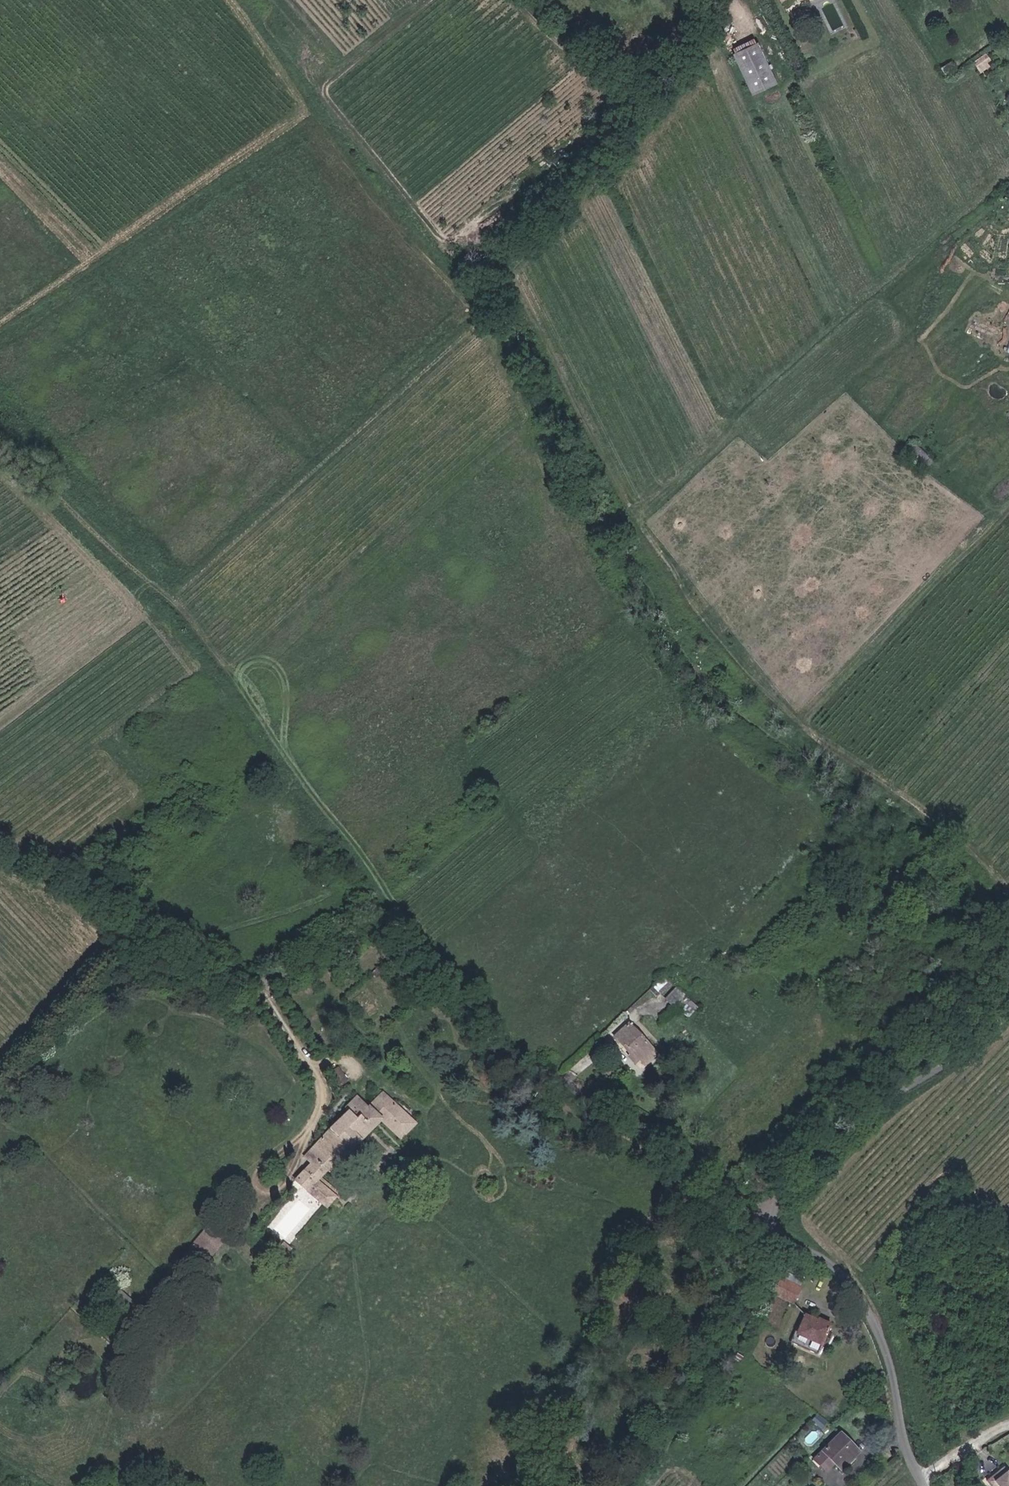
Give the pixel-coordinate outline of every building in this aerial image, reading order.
[(775,82),(755,41),(732,52),(752,93),(775,82)] [(992,65),(986,54),(974,60),(980,71),(992,65)] [(677,985),(666,997),(687,1018),(699,1006),(677,985)] [(658,1052),(631,1021),(616,1034),(634,1054),(636,1052),(646,1063),(658,1052)] [(358,1093),(345,1107),(348,1110),(304,1156),(312,1164),(298,1179),(327,1206),(337,1196),(318,1179),(329,1167),(333,1171),(382,1120),(402,1139),(418,1122),(383,1089),(370,1103),(358,1093)] [(191,1247),(206,1260),(223,1240),(208,1228),(191,1247)] [(802,1289),(784,1279),(777,1291),(794,1302),(802,1289)] [(809,1312),(801,1330),(823,1342),(833,1323),(809,1312)] [(794,1339),(809,1346),(811,1340),(796,1334),(794,1339)] [(832,1465),(838,1471),(841,1473),(859,1453),(857,1452),(838,1436),(811,1463),(825,1475),(832,1465)] [(1008,1472),(1006,1468),(998,1473),(1000,1475),(997,1477),(996,1475),(988,1481),(992,1485),(1008,1485),(1008,1472)]
